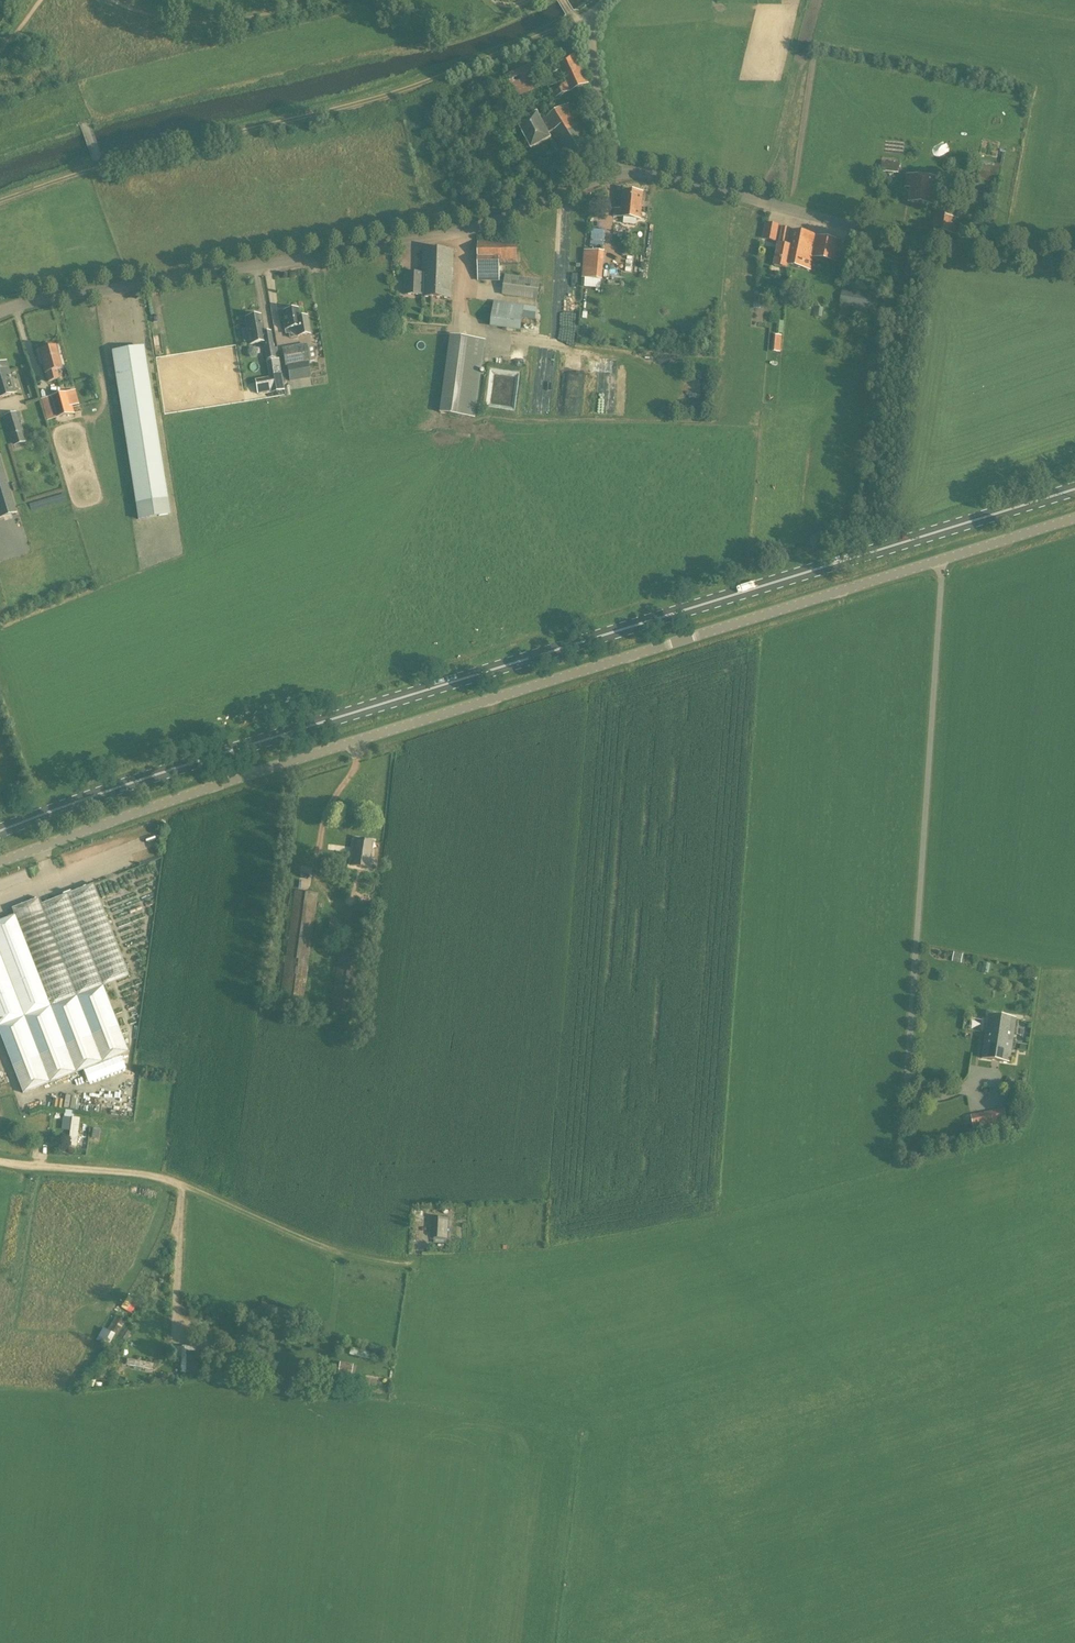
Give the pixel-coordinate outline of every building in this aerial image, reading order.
[(557,62),(557,63),(540,71),(553,101),(589,84),(583,72),(586,71),(578,53),(557,62)] [(531,66),(508,73),(515,96),(538,89),(531,66)] [(547,128),(545,129),(537,114),(518,124),(531,149),(550,139),(548,135),(551,133),(569,161),(593,146),(569,105),(543,120),(547,128)] [(976,180),(998,184),(1001,168),(994,167),(995,164),(980,160),(976,180)] [(880,172),(899,174),(900,163),(882,161),(880,172)] [(909,202),(932,205),(935,178),(907,174),(905,187),(911,188),(909,202)] [(640,220),(643,193),(623,191),(621,210),(615,209),(614,217),(640,220)] [(957,218),(958,219),(959,207),(935,205),(932,231),(955,234),(957,218)] [(776,242),(779,225),(767,223),(764,240),(776,242)] [(788,266),(789,266),(793,246),(789,245),(792,231),(790,230),(790,228),(782,227),(779,244),(778,244),(774,266),(787,269),(788,266)] [(593,228),(590,249),(603,251),(606,230),(593,228)] [(793,246),(789,266),(810,270),(812,258),(838,263),(842,241),(817,236),(792,231),(789,245),(793,246)] [(500,273),(500,264),(517,263),(517,239),(478,240),(478,274),(487,273),(500,273)] [(406,295),(423,295),(423,298),(451,299),(451,283),(453,283),(454,251),(423,250),(422,274),(406,274),(406,295)] [(584,250),(582,278),(602,280),(605,252),(584,250)] [(537,300),(540,280),(505,276),(502,296),(537,300)] [(843,290),(840,303),(859,307),(858,312),(869,314),(873,296),(843,290)] [(524,307),(524,305),(494,301),(490,327),(521,332),(523,318),(524,307)] [(290,338),(310,334),(307,317),(299,318),(297,308),(290,309),(290,310),(283,312),(284,321),(283,321),(285,334),(289,333),(290,338)] [(245,318),(247,330),(242,331),(244,342),(249,341),(250,345),(265,342),(260,316),(245,318)] [(773,351),(782,351),(782,334),(774,334),(773,351)] [(475,417),(485,340),(451,336),(441,413),(475,417)] [(273,343),(264,345),(266,360),(275,359),(273,343)] [(306,344),(281,348),(285,368),(287,367),(289,382),(310,379),(308,364),(310,363),(306,344)] [(169,515),(167,499),(145,361),(143,347),(112,352),(138,519),(169,515)] [(56,371),(61,370),(55,348),(39,352),(44,374),(45,374),(48,382),(59,379),(56,371)] [(266,361),(269,379),(282,376),(279,359),(266,361)] [(15,394),(5,363),(0,364),(0,398),(15,394)] [(282,376),(269,379),(256,381),(258,395),(272,393),(284,391),(282,376)] [(53,420),(74,414),(68,392),(47,397),(53,420)] [(10,435),(22,432),(16,412),(4,416),(10,435)] [(368,870),(372,844),(355,841),(351,867),(368,870)] [(23,1094),(129,1053),(103,986),(128,976),(92,883),(39,904),(37,898),(10,908),(13,915),(0,920),(0,1035),(23,1094)] [(300,1010),(316,895),(295,892),(279,1007),(300,1010)] [(989,1015),(982,1058),(1010,1062),(1016,1019),(989,1015)] [(64,1107),(76,1109),(78,1096),(66,1094),(64,1107)] [(62,1108),(62,1100),(53,1099),(52,1107),(62,1108)] [(991,1114),(993,1126),(1007,1123),(1005,1111),(991,1114)] [(61,1128),(70,1130),(67,1147),(75,1148),(79,1119),(63,1117),(61,1128)] [(89,1138),(98,1139),(99,1130),(90,1129),(89,1138)] [(447,1239),(449,1218),(434,1218),(433,1238),(447,1239)] [(195,1346),(181,1346),(181,1372),(195,1372),(195,1346)] [(152,1370),(153,1365),(127,1360),(127,1365),(152,1370)] [(347,1375),(350,1365),(337,1362),(334,1373),(347,1375)]
